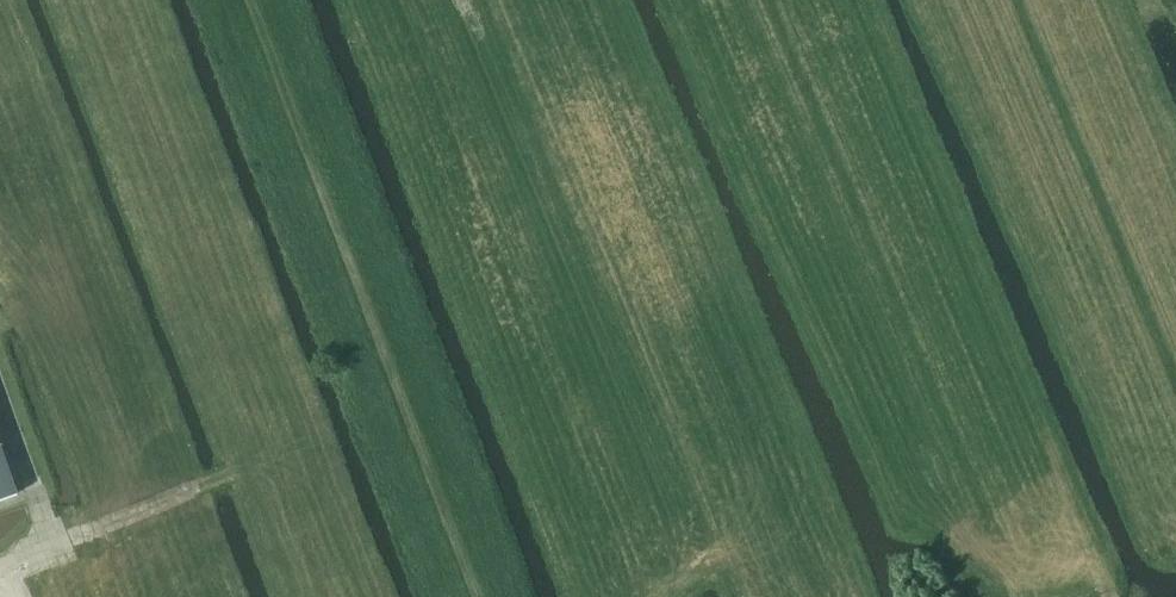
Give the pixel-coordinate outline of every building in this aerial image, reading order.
[(17,493),(0,445),(0,499),(17,493)]
